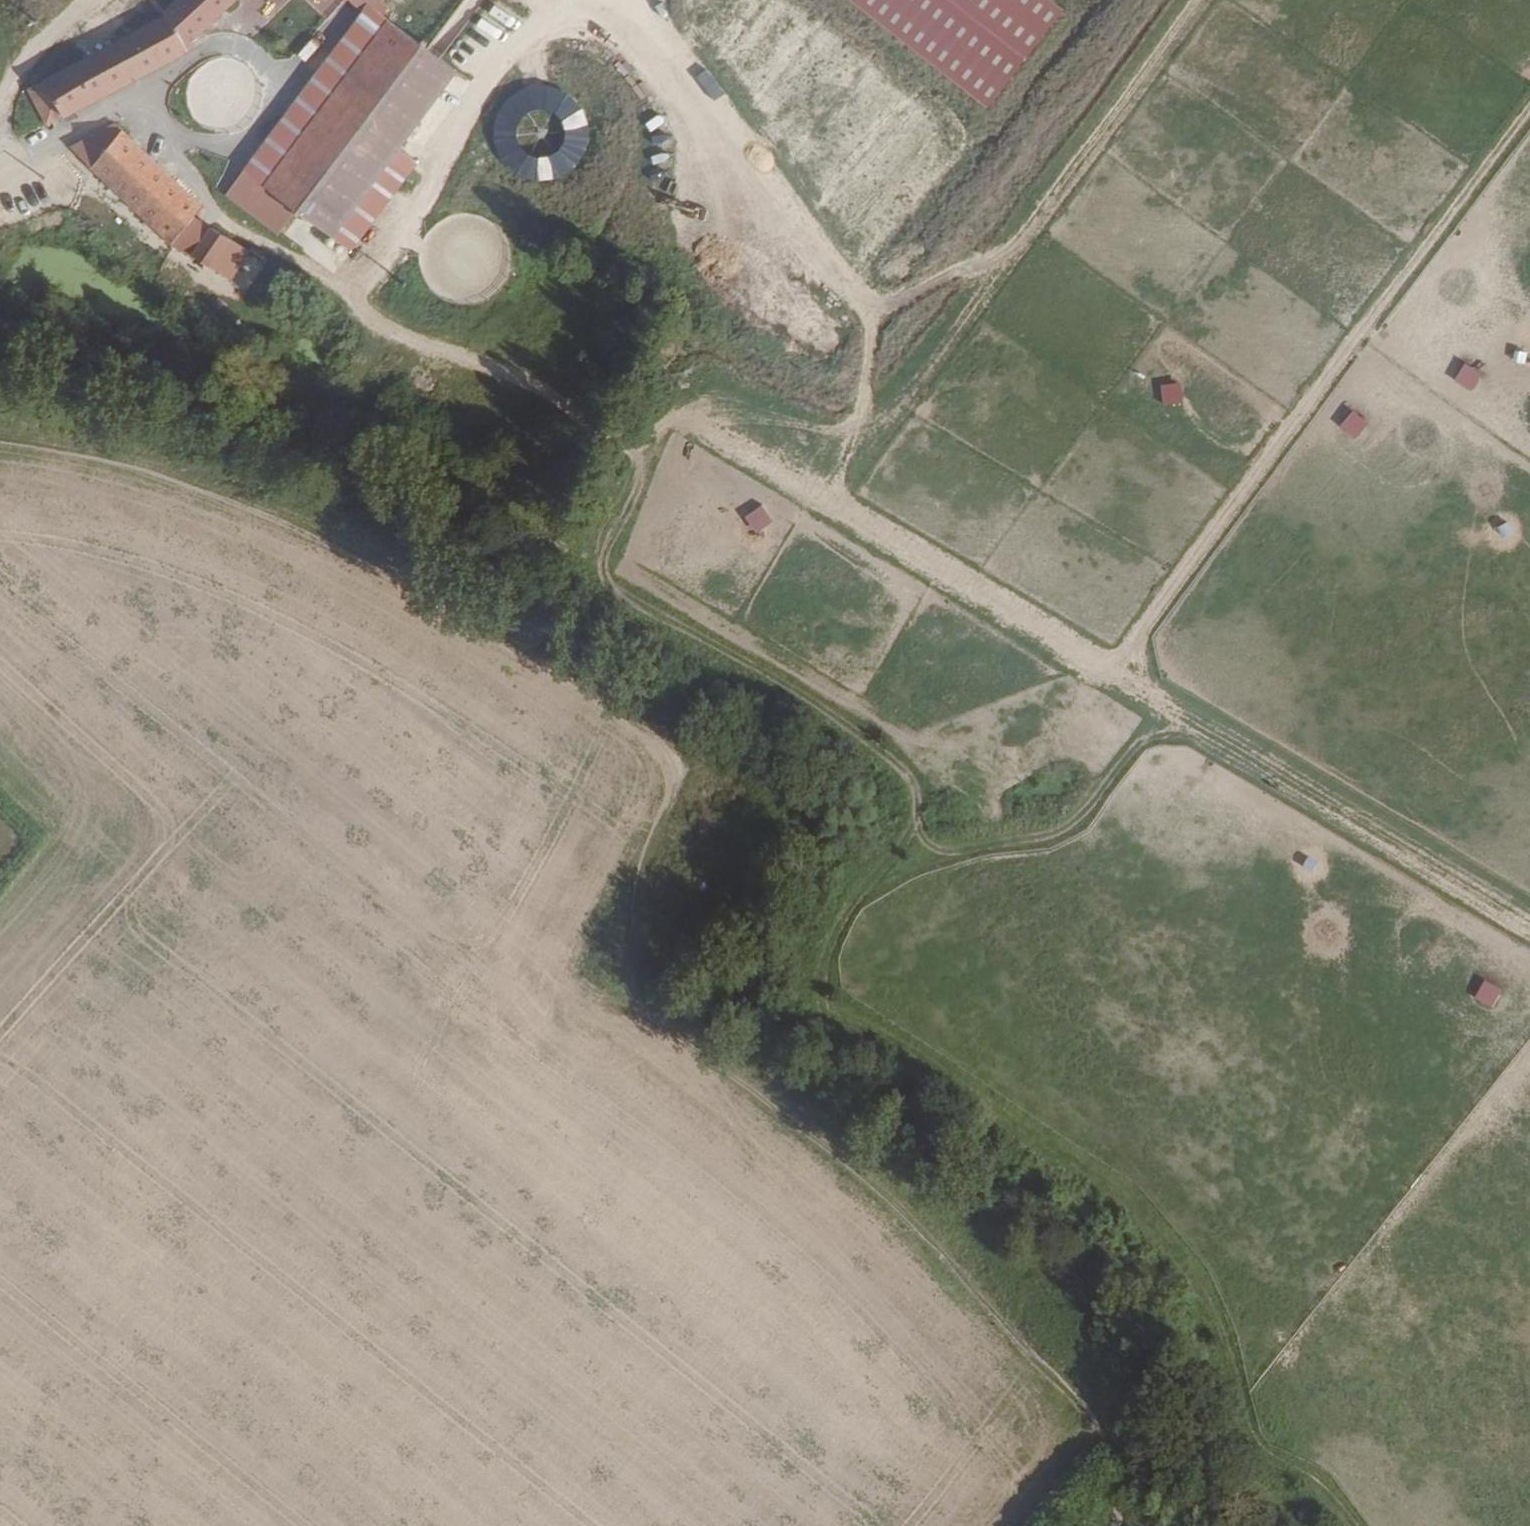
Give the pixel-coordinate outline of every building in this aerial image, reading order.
[(231,0),(172,0),(163,9),(27,89),(43,121),(57,113),(62,113),(180,52),(201,36),(198,31),(231,0)] [(987,104),(1061,11),(1047,0),(855,0),(987,104)] [(333,234),(444,65),(377,19),(363,9),(249,178),(333,234)] [(200,207),(117,130),(103,146),(95,138),(71,148),(168,242),(211,267),(227,241),(194,218),(200,207)]
